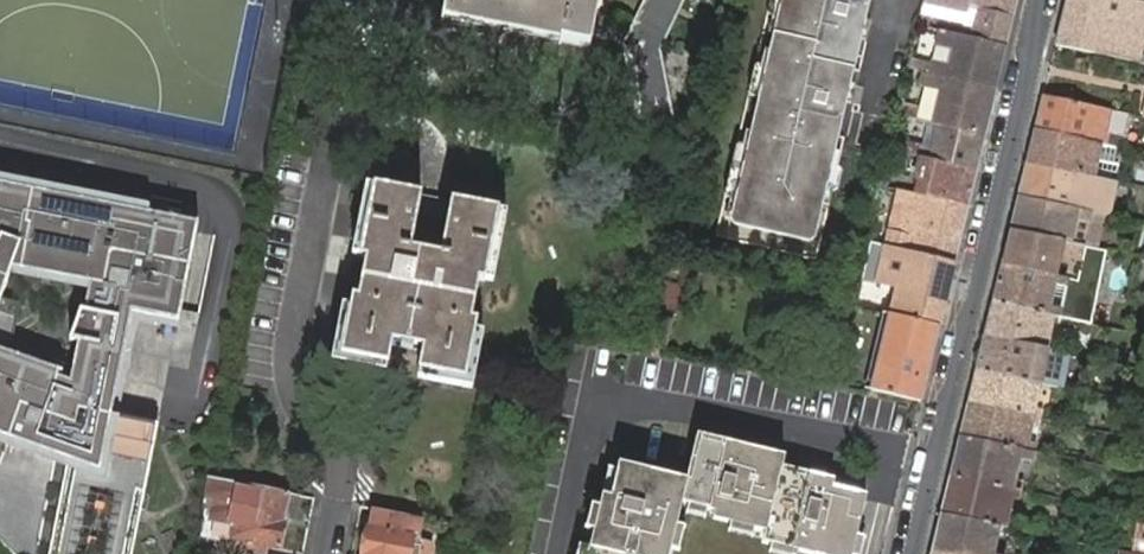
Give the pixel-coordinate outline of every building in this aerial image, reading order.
[(590,0),(446,0),(442,18),(580,46),(590,0)] [(580,46),(590,48),(599,0),(590,0),(580,46)] [(624,45),(640,123),(674,123),(660,50),(683,0),(646,0),(624,45)] [(869,0),(783,0),(775,33),(771,49),(760,95),(752,130),(732,218),(734,222),(808,240),(813,237),(821,204),(821,203),(834,150),(838,134),(845,101),(850,82),(853,68),(860,37),(865,19),(869,0)] [(775,33),(783,0),(771,0),(768,12),(772,13),(768,31),(775,33)] [(923,2),(918,26),(926,28),(929,14),(931,15),(934,5),(967,13),(968,6),(979,9),(975,26),(972,39),(1007,47),(1018,0),(924,0),(923,2)] [(1056,45),(1111,56),(1138,62),(1143,37),(1143,3),(1130,0),(1067,0),(1056,45)] [(931,15),(975,26),(979,9),(968,6),(967,13),(934,5),(931,15)] [(872,20),(865,19),(860,37),(867,39),(872,20)] [(996,89),(1007,47),(972,39),(941,31),(938,44),(955,48),(950,68),(933,64),(930,74),(943,77),(996,89)] [(955,48),(938,44),(933,64),(950,68),(955,48)] [(749,92),(760,95),(771,49),(764,47),(760,65),(756,64),(749,92)] [(925,62),(923,73),(924,72),(930,74),(933,64),(925,62)] [(985,137),(996,89),(943,77),(930,74),(924,72),(921,87),(927,89),(940,92),(935,109),(922,106),(920,116),(912,114),(911,119),(919,121),(930,123),(931,124),(937,125),(985,137)] [(857,85),(850,82),(845,101),(852,103),(857,85)] [(940,92),(927,89),(922,106),(935,109),(940,92)] [(1043,97),(1035,131),(1103,145),(1117,147),(1119,137),(1102,134),(1107,110),(1043,97)] [(911,106),(901,104),(899,116),(908,117),(911,106)] [(1102,134),(1119,137),(1126,139),(1131,115),(1107,110),(1102,134)] [(931,150),(937,125),(931,124),(930,123),(924,148),(931,150)] [(901,142),(900,144),(898,152),(927,159),(928,159),(977,171),(985,137),(937,125),(931,150),(924,148),(901,142)] [(725,216),(732,218),(752,130),(745,128),(742,143),(737,142),(725,194),(730,195),(725,216)] [(1035,131),(1027,164),(1096,177),(1098,178),(1117,182),(1124,148),(1117,147),(1103,145),(1035,131)] [(900,144),(893,142),(891,150),(898,152),(900,144)] [(841,151),(834,150),(821,203),(828,205),(831,190),(836,191),(841,170),(837,169),(841,151)] [(968,207),(977,171),(928,159),(927,159),(924,167),(918,165),(917,172),(923,174),(930,175),(927,182),(921,181),(917,194),(968,207)] [(1027,164),(1019,197),(1078,209),(1091,212),(1112,216),(1119,182),(1117,182),(1098,178),(1096,177),(1027,164)] [(930,175),(923,174),(921,181),(927,182),(930,175)] [(418,371),(466,380),(478,321),(472,319),(479,281),(485,282),(499,210),(455,201),(452,200),(422,195),(419,194),(420,185),(376,176),(374,185),(363,240),(360,257),(366,259),(362,280),(359,297),(352,296),(341,355),(389,365),(392,346),(422,352),(418,371)] [(16,476),(9,553),(134,553),(160,423),(113,414),(133,311),(156,316),(161,291),(184,296),(199,221),(0,181),(0,475),(16,476)] [(917,194),(900,190),(892,222),(886,246),(955,263),(960,239),(968,207),(917,194)] [(1114,225),(1115,217),(1091,212),(1078,209),(1019,197),(1011,231),(1071,243),(1076,217),(1093,221),(1114,225)] [(1093,221),(1076,217),(1071,243),(1081,245),(1085,246),(1088,246),(1093,221)] [(1002,266),(1069,279),(1071,271),(1046,266),(1050,247),(1060,250),(1059,254),(1078,258),(1081,245),(1071,243),(1011,231),(1002,266)] [(880,237),(872,236),(871,243),(878,245),(880,237)] [(880,265),(867,261),(865,268),(878,272),(902,278),(904,268),(919,271),(951,278),(955,263),(886,246),(884,246),(880,265)] [(1096,285),(1103,249),(1085,246),(1077,281),(1081,282),(1096,285)] [(1075,312),(1081,282),(1077,281),(1069,279),(1002,266),(993,303),(1055,315),(1061,316),(1062,310),(1075,312)] [(878,272),(865,268),(863,278),(900,288),(893,315),(908,319),(939,327),(951,278),(919,271),(904,268),(902,278),(878,272)] [(184,296),(161,291),(156,316),(179,320),(184,296)] [(986,336),(1055,351),(1056,343),(1050,341),(1042,339),(1046,322),(1053,323),(1055,315),(993,303),(986,336)] [(871,391),(877,392),(921,403),(939,327),(908,319),(893,315),(890,314),(871,391)] [(1042,339),(1050,341),(1053,323),(1046,322),(1042,339)] [(1062,352),(1055,351),(986,336),(977,370),(1041,383),(1055,387),(1062,352)] [(1039,391),(1041,383),(977,370),(969,404),(1041,418),(1043,409),(1036,408),(1029,407),(1032,390),(1039,391)] [(1029,407),(1036,408),(1039,391),(1032,390),(1029,407)] [(1040,426),(1041,418),(969,404),(961,438),(1035,452),(1037,443),(1029,442),(1022,440),(1025,424),(1033,425),(1040,426)] [(1022,440),(1029,442),(1033,425),(1025,424),(1022,440)] [(866,500),(866,495),(843,490),(835,488),(833,487),(835,480),(782,467),(784,457),(730,444),(722,442),(698,436),(687,481),(620,465),(614,489),(611,497),(611,499),(603,497),(591,549),(580,547),(578,553),(852,553),(866,500)] [(1034,462),(1036,452),(1035,452),(961,438),(951,476),(1022,490),(1025,477),(1018,476),(1010,474),(1014,458),(1021,459),(1034,462)] [(1010,474),(1018,476),(1021,459),(1014,458),(1010,474)] [(16,476),(0,475),(0,553),(9,553),(16,476)] [(1020,499),(1022,490),(951,476),(942,515),(998,526),(1024,531),(1026,522),(1009,518),(1001,517),(1005,496),(1013,498),(1020,499)] [(220,478),(210,477),(208,485),(219,487),(220,478)] [(219,487),(217,496),(240,501),(242,492),(230,489),(232,481),(220,478),(219,487)] [(282,523),(289,492),(244,483),(232,481),(230,489),(242,492),(240,501),(217,496),(212,520),(236,525),(233,537),(280,547),(285,524),(282,523)] [(1001,517),(1009,518),(1013,498),(1005,496),(1001,517)] [(406,516),(375,509),(371,531),(368,530),(363,553),(431,553),(433,542),(417,540),(422,519),(406,516)] [(932,553),(933,553),(993,553),(998,526),(942,515),(932,553)] [(1138,522),(1132,552),(1132,553),(1143,553),(1143,523),(1138,522)] [(196,553),(201,553),(237,553),(239,543),(200,536),(196,553)]
